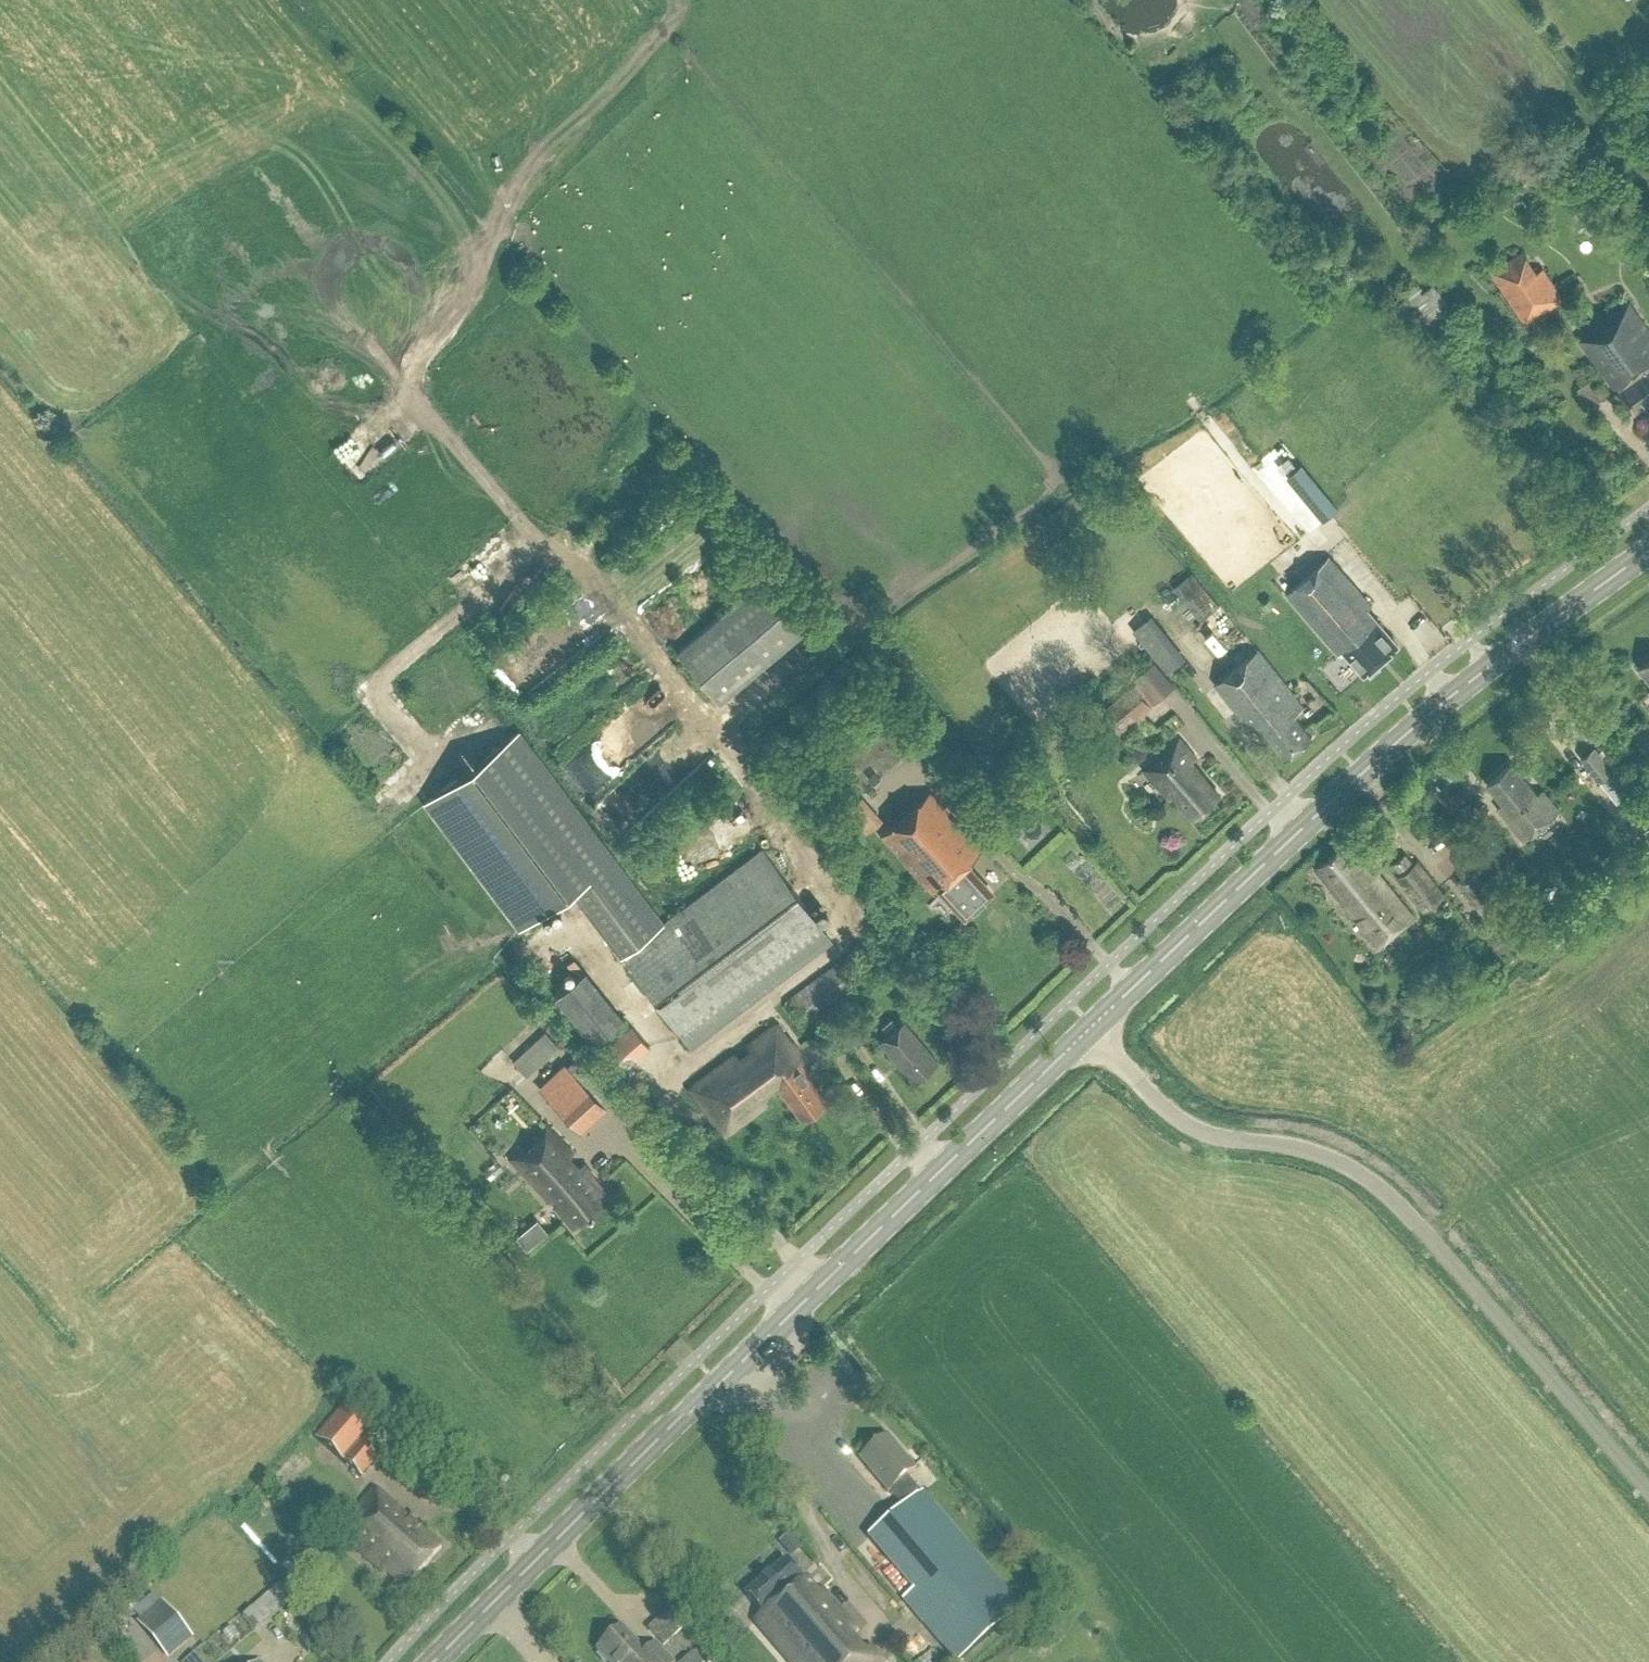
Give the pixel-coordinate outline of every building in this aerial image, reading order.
[(1537,270),(1523,248),(1493,268),(1527,321),(1564,297),(1544,266),(1537,270)] [(1398,289),(1434,332),(1459,311),(1433,282),(1423,291),(1411,278),(1398,289)] [(1627,299),(1577,337),(1633,410),(1648,398),(1648,328),(1627,299)] [(1603,378),(1594,385),(1588,378),(1578,386),(1592,404),(1611,388),(1603,378)] [(358,428),(333,452),(362,483),(387,459),(358,428)] [(1292,471),(1319,504),(1330,496),(1302,462),(1298,465),(1292,471)] [(1366,674),(1400,645),(1367,607),(1372,603),(1330,554),(1287,590),(1338,651),(1345,649),(1366,674)] [(468,571),(475,583),(487,576),(480,564),(468,571)] [(1192,570),(1173,587),(1202,618),(1220,601),(1192,570)] [(721,699),(808,621),(764,572),(677,651),(721,699)] [(1168,670),(1179,661),(1186,655),(1152,612),(1144,618),(1133,627),(1150,647),(1168,670)] [(1315,734),(1297,712),(1307,704),(1261,646),(1216,682),(1253,728),(1258,724),(1265,733),(1271,734),(1288,755),(1315,734)] [(1639,666),(1648,678),(1648,658),(1639,666)] [(1135,680),(1106,705),(1123,725),(1152,701),(1135,680)] [(1648,746),(1648,733),(1638,718),(1627,726),(1645,749),(1648,746)] [(519,729),(423,801),(517,927),(572,885),(621,951),(662,920),(519,729)] [(1217,794),(1197,770),(1190,761),(1195,755),(1180,736),(1145,764),(1171,795),(1175,791),(1193,813),(1217,794)] [(1595,744),(1581,755),(1600,778),(1600,779),(1617,800),(1634,787),(1617,764),(1613,767),(1599,749),(1595,744)] [(1524,836),(1558,808),(1541,788),(1537,791),(1511,760),(1487,780),(1504,801),(1499,805),(1524,836)] [(874,769),(866,775),(871,781),(879,775),(874,769)] [(991,891),(965,863),(982,847),(930,790),(882,833),(934,891),(938,886),(964,915),(991,891)] [(1350,837),(1315,865),(1378,944),(1413,916),(1416,913),(1379,868),(1376,870),(1350,837)] [(763,845),(662,920),(621,951),(691,1044),(833,938),(763,845)] [(1393,875),(1417,901),(1424,908),(1445,891),(1438,882),(1439,881),(1418,859),(1415,861),(1406,852),(1396,862),(1401,868),(1393,875)] [(1457,879),(1486,915),(1502,902),(1473,866),(1457,879)] [(837,961),(783,1000),(802,1025),(855,986),(837,961)] [(554,993),(592,1040),(622,1015),(585,969),(554,993)] [(912,1078),(937,1057),(903,1016),(878,1037),(912,1078)] [(850,1048),(861,1039),(843,1018),(833,1026),(850,1048)] [(602,1052),(621,1074),(659,1042),(640,1020),(602,1052)] [(801,1116),(825,1097),(805,1070),(808,1068),(805,1064),(809,1061),(792,1039),(789,1042),(773,1021),(747,1041),(752,1048),(738,1058),(733,1051),(688,1086),(725,1135),(768,1102),(763,1092),(776,1083),(801,1116)] [(540,1087),(580,1127),(604,1104),(564,1063),(540,1087)] [(574,1228),(610,1195),(592,1174),(593,1172),(585,1161),(577,1166),(567,1155),(573,1148),(546,1122),(534,1133),(538,1137),(525,1149),(521,1145),(509,1156),(574,1228)] [(523,1228),(515,1234),(526,1247),(533,1241),(523,1228)] [(315,1441),(361,1480),(389,1448),(344,1408),(315,1441)] [(859,1463),(887,1496),(889,1495),(903,1511),(901,1513),(868,1540),(912,1594),(901,1603),(950,1661),(960,1661),(1020,1611),(922,1495),(920,1497),(906,1480),(914,1472),(887,1440),(859,1463)] [(407,1593),(444,1551),(377,1493),(340,1535),(407,1593)] [(789,1535),(778,1544),(783,1549),(793,1540),(789,1535)] [(871,1648),(863,1655),(848,1638),(856,1631),(822,1591),(814,1597),(785,1562),(744,1597),(763,1619),(756,1622),(790,1661),(882,1661),(871,1648)] [(162,1604),(136,1626),(167,1661),(171,1661),(194,1642),(162,1604)] [(654,1646),(642,1656),(621,1631),(596,1652),(605,1661),(670,1661),(654,1646)]
